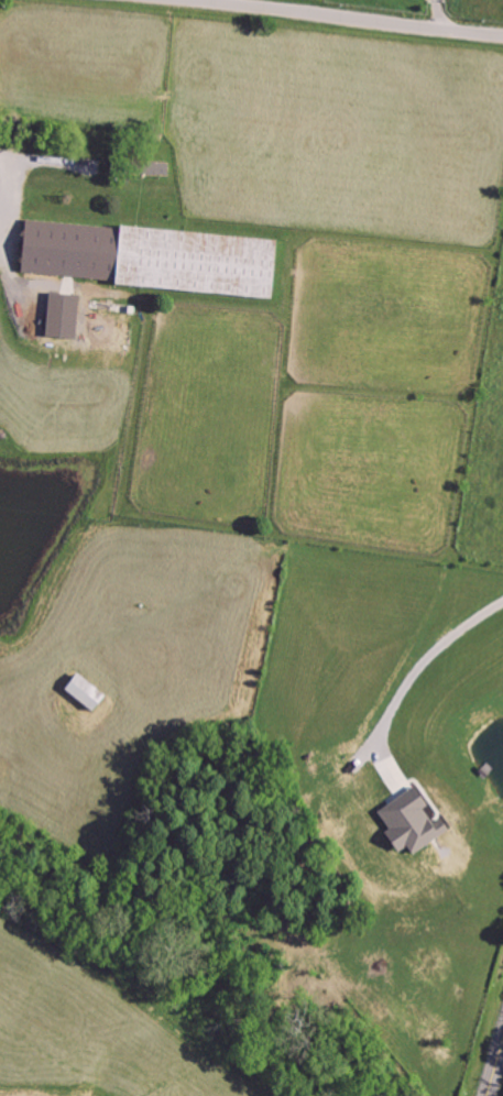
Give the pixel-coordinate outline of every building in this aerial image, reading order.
[(116,157),(114,173),(167,175),(167,160),(116,157)] [(28,222),(24,253),(23,273),(114,281),(113,288),(271,303),(276,240),(116,224),(117,231),(28,222)] [(76,670),(63,686),(94,710),(106,694),(76,670)] [(408,855),(447,830),(440,818),(431,824),(420,809),(424,806),(412,788),(376,812),(388,830),(381,834),(393,853),(403,847),(408,855)]
